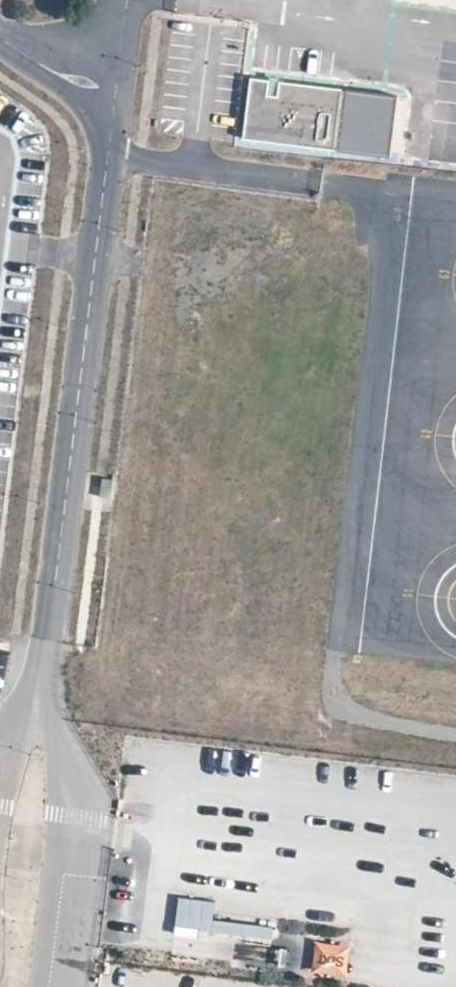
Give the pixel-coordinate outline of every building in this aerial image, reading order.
[(393,100),(252,82),(245,143),(325,153),(386,161),(393,100)] [(112,498),(114,479),(104,478),(101,497),(112,498)] [(212,922),(213,905),(176,901),(173,931),(273,941),(274,929),(212,922)] [(313,975),(348,978),(351,948),(315,945),(313,975)]
